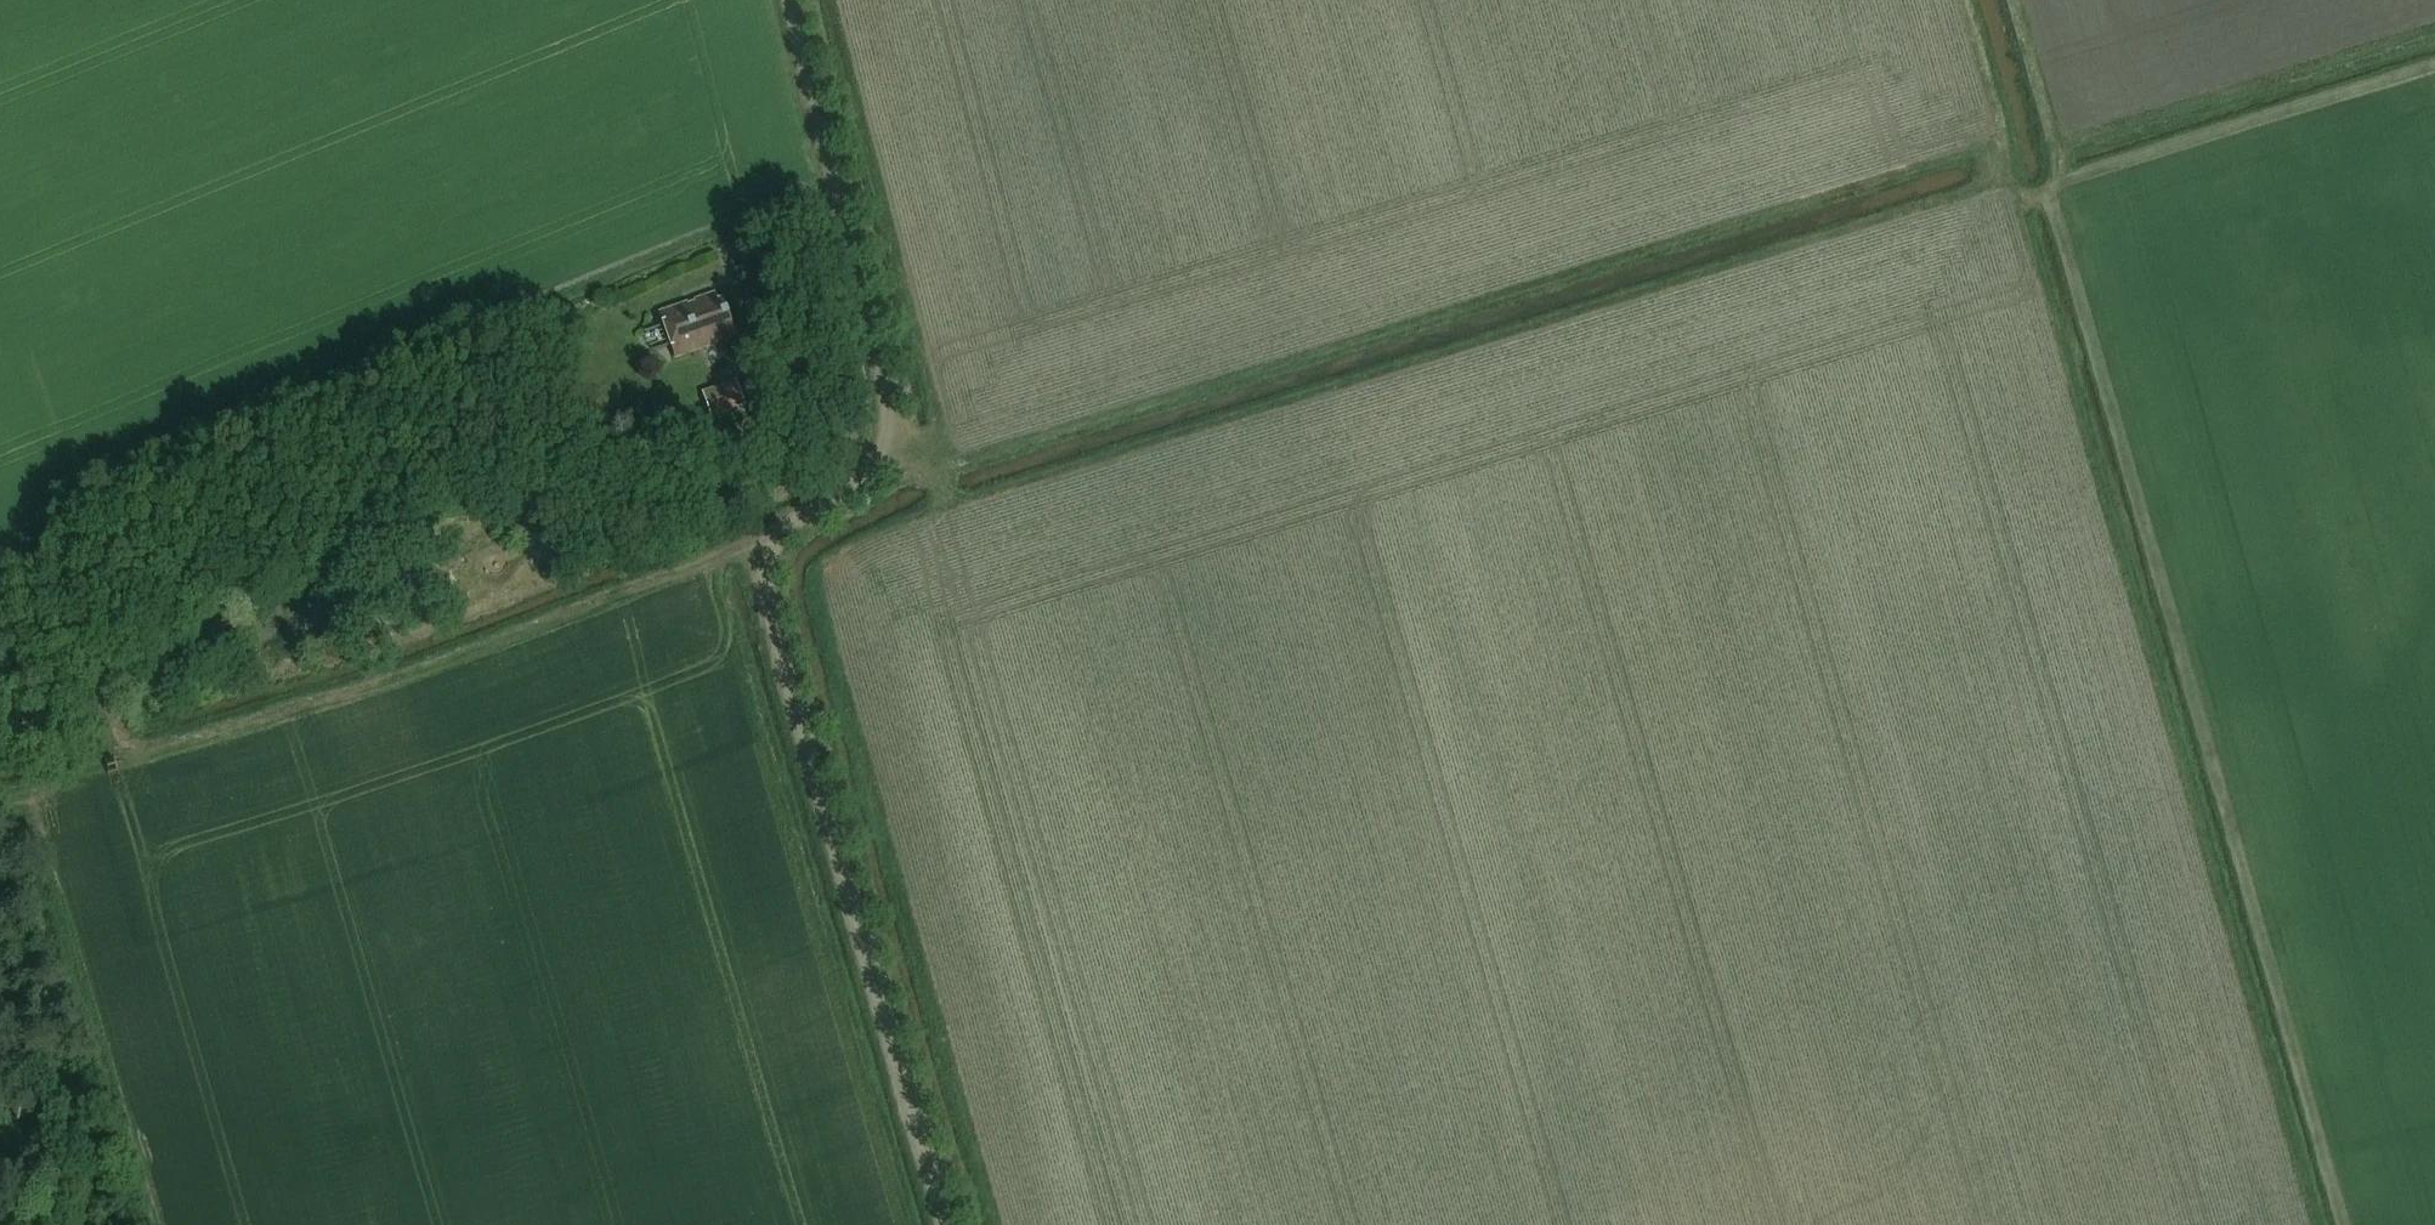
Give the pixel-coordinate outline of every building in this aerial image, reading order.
[(675,361),(720,345),(719,343),(724,341),(725,343),(737,339),(722,297),(717,299),(715,294),(695,301),(695,303),(688,305),(687,303),(658,314),(675,361)] [(737,381),(702,394),(712,421),(746,409),(737,381)]
